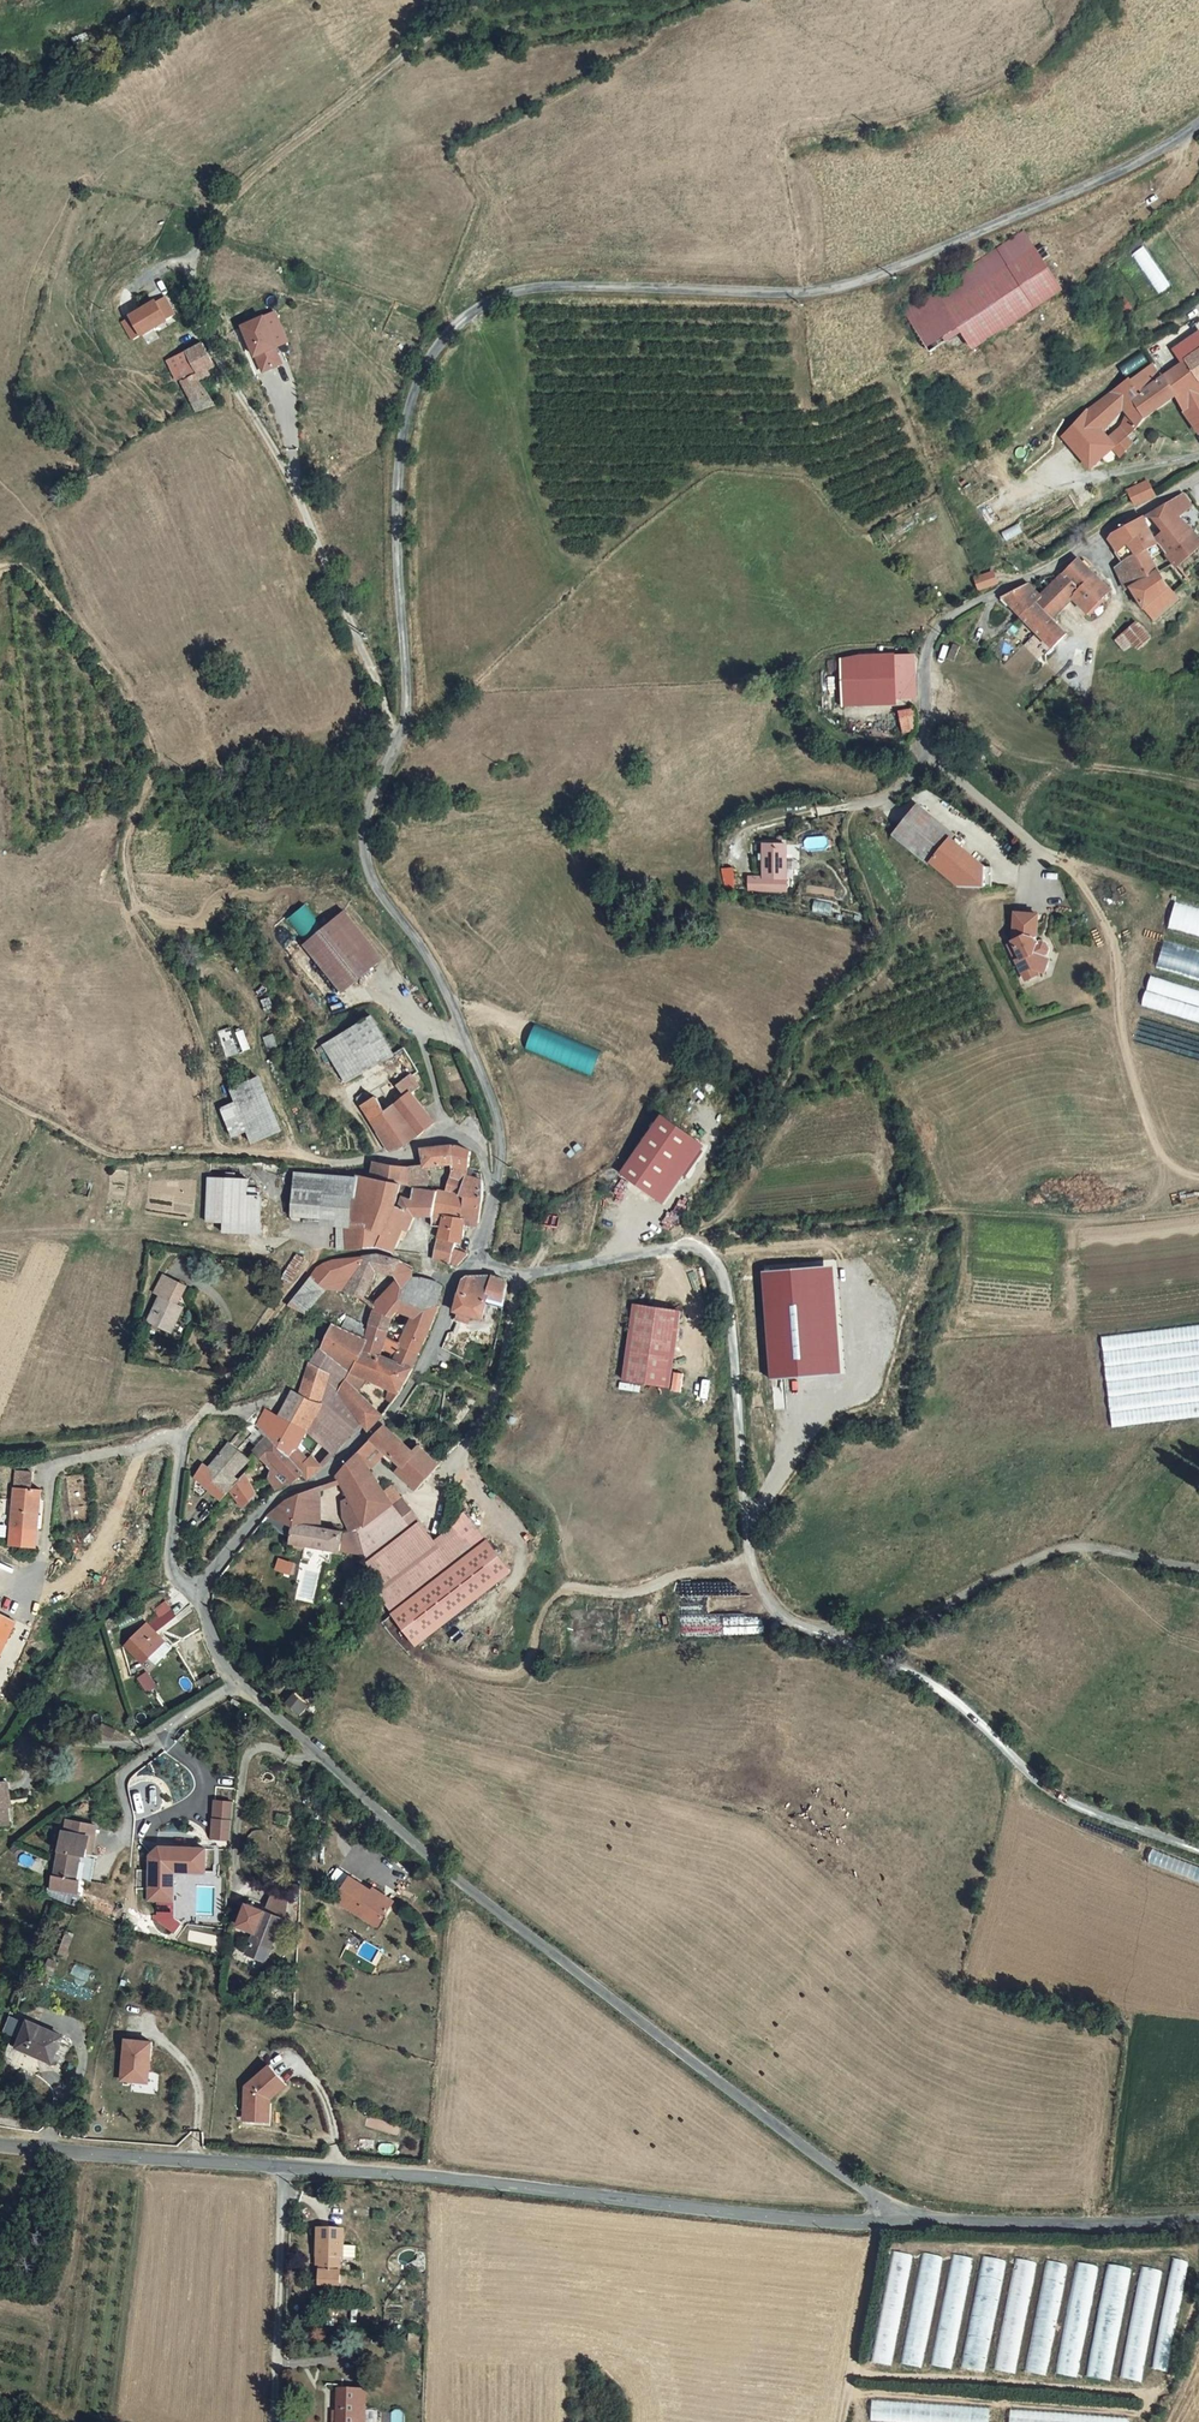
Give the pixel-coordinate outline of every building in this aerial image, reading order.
[(1036,250),(949,308),(980,350),(1068,291),(1036,250)] [(167,297),(160,301),(169,317),(176,313),(167,297)] [(129,316),(131,319),(140,335),(141,338),(171,321),(169,317),(160,301),(159,299),(129,316)] [(277,313),(243,326),(256,356),(257,356),(263,372),(283,364),(276,348),(289,343),(277,313)] [(131,319),(123,323),(132,339),(140,335),(131,319)] [(189,352),(200,375),(216,368),(205,344),(189,352)] [(1183,355),(1189,364),(1173,375),(1186,394),(1198,416),(1198,344),(1183,355)] [(200,375),(189,352),(168,361),(179,385),(183,383),(200,375)] [(1121,393),(1131,407),(1140,417),(1134,425),(1140,432),(1147,424),(1166,408),(1186,394),(1173,375),(1170,378),(1159,365),(1148,372),(1148,377),(1136,386),(1133,383),(1121,393)] [(212,403),(200,375),(183,383),(196,410),(212,403)] [(1105,429),(1131,407),(1121,393),(1102,407),(1092,414),(1068,439),(1080,453),(1105,429)] [(1121,446),(1105,429),(1080,453),(1095,470),(1119,448),(1121,446)] [(1121,446),(1119,448),(1124,453),(1136,442),(1130,438),(1121,446)] [(1143,505),(1161,496),(1157,482),(1139,490),(1143,505)] [(1171,529),(1176,534),(1167,543),(1175,552),(1188,566),(1198,556),(1198,536),(1182,519),(1194,507),(1184,496),(1156,512),(1171,529)] [(1136,588),(1144,598),(1160,623),(1183,602),(1173,591),(1176,587),(1172,582),(1166,574),(1159,564),(1157,560),(1153,554),(1167,543),(1161,538),(1145,520),(1114,540),(1132,561),(1120,572),(1129,590),(1136,588)] [(1176,534),(1171,529),(1161,538),(1167,543),(1176,534)] [(1083,591),(1099,578),(1080,560),(1065,575),(1068,578),(1083,591)] [(1001,586),(997,575),(984,579),(988,591),(1001,586)] [(1083,591),(1068,578),(1064,582),(1076,601),(1080,604),(1092,616),(1116,594),(1099,578),(1083,591)] [(1076,601),(1064,582),(1052,595),(1069,615),(1080,604),(1076,601)] [(1040,606),(1046,600),(1031,586),(1006,599),(1058,651),(1071,638),(1059,625),(1040,606)] [(1040,606),(1059,625),(1069,615),(1052,595),(1046,600),(1040,606)] [(1137,620),(1115,640),(1128,655),(1151,635),(1137,620)] [(845,678),(847,707),(899,702),(898,658),(845,663),(845,678)] [(828,709),(847,707),(845,678),(827,679),(828,709)] [(915,727),(912,710),(900,713),(903,731),(915,729),(915,727)] [(923,808),(897,837),(933,865),(935,862),(954,839),(957,835),(923,808)] [(990,868),(954,839),(935,862),(965,887),(991,887),(990,868)] [(787,877),(789,845),(766,844),(764,876),(752,876),(751,888),(786,889),(787,877)] [(1198,939),(1198,912),(1175,906),(1168,931),(1198,939)] [(343,911),(301,945),(341,994),(382,959),(343,911)] [(1045,913),(1020,913),(1020,942),(1023,948),(1014,952),(1026,980),(1043,973),(1043,977),(1052,976),(1051,962),(1058,959),(1051,947),(1039,952),(1036,943),(1045,939),(1045,913)] [(1157,970),(1198,981),(1198,954),(1163,945),(1157,970)] [(1198,1023),(1198,991),(1150,978),(1142,1007),(1198,1023)] [(393,1056),(370,1016),(321,1045),(344,1084),(393,1056)] [(395,1085),(403,1096),(409,1091),(411,1094),(420,1088),(411,1074),(395,1085)] [(248,1131),(252,1142),(282,1130),(261,1079),(232,1091),(237,1103),(221,1110),(232,1138),(248,1131)] [(434,1123),(411,1094),(409,1091),(403,1096),(384,1110),(377,1097),(360,1107),(388,1152),(398,1150),(403,1147),(434,1123)] [(699,1133),(666,1111),(625,1171),(658,1193),(699,1133)] [(709,1140),(699,1133),(658,1193),(668,1200),(709,1140)] [(425,1150),(429,1166),(435,1165),(458,1163),(460,1167),(475,1169),(478,1153),(464,1146),(425,1150)] [(420,1185),(435,1187),(435,1165),(429,1166),(422,1166),(420,1185)] [(460,1167),(459,1177),(473,1180),(474,1174),(475,1169),(460,1167)] [(378,1176),(364,1174),(360,1225),(374,1226),(378,1176)] [(470,1219),(480,1221),(486,1187),(485,1176),(474,1174),(473,1180),(470,1192),(462,1233),(467,1234),(470,1219)] [(300,1176),(299,1194),(328,1195),(360,1196),(361,1178),(300,1176)] [(402,1204),(406,1183),(378,1176),(374,1226),(360,1225),(347,1224),(346,1247),(379,1244),(401,1251),(404,1232),(410,1220),(416,1222),(418,1211),(417,1207),(402,1204)] [(247,1179),(207,1179),(206,1222),(226,1222),(226,1232),(260,1232),(261,1197),(247,1197),(247,1179)] [(427,1213),(440,1214),(444,1188),(435,1187),(420,1185),(419,1193),(418,1198),(417,1207),(418,1211),(427,1213)] [(460,1241),(462,1233),(470,1192),(444,1188),(440,1214),(439,1222),(445,1223),(443,1236),(460,1241)] [(328,1195),(299,1194),(298,1208),(308,1210),(308,1216),(327,1218),(328,1195)] [(439,1222),(440,1214),(427,1213),(425,1229),(443,1236),(445,1223),(439,1222)] [(457,1252),(460,1241),(443,1236),(439,1257),(455,1262),(457,1252)] [(422,1310),(419,1316),(438,1324),(448,1301),(437,1295),(443,1280),(438,1277),(433,1276),(425,1275),(420,1275),(421,1264),(409,1257),(399,1255),(389,1253),(379,1253),(374,1253),(357,1255),(339,1259),(333,1260),(327,1265),(321,1270),(320,1272),(335,1283),(347,1285),(359,1288),(371,1291),(372,1291),(375,1283),(380,1284),(387,1267),(402,1269),(408,1276),(395,1291),(387,1296),(384,1303),(402,1310),(407,1305),(422,1310)] [(835,1268),(763,1272),(772,1378),(846,1374),(835,1268)] [(181,1301),(190,1284),(166,1271),(156,1289),(164,1294),(151,1319),(175,1332),(189,1306),(181,1301)] [(495,1298),(512,1302),(517,1278),(506,1271),(477,1271),(469,1278),(462,1307),(468,1308),(466,1314),(476,1317),(478,1311),(491,1314),(495,1298)] [(313,1309),(335,1283),(320,1272),(294,1301),(313,1309)] [(448,1282),(443,1280),(437,1295),(448,1301),(449,1299),(452,1286),(448,1282)] [(679,1383),(691,1309),(644,1301),(632,1376),(679,1383)] [(438,1324),(419,1316),(415,1323),(401,1317),(402,1310),(384,1303),(380,1317),(397,1324),(394,1333),(402,1339),(408,1343),(417,1347),(426,1351),(438,1324)] [(351,1324),(375,1333),(378,1323),(356,1313),(351,1324)] [(391,1343),(394,1333),(397,1324),(380,1317),(378,1323),(375,1333),(371,1346),(386,1350),(388,1351),(391,1343)] [(358,1369),(374,1375),(408,1389),(421,1365),(420,1364),(402,1357),(388,1351),(386,1350),(371,1346),(375,1333),(351,1324),(341,1320),(332,1337),(328,1343),(358,1369)] [(1112,1425),(1198,1417),(1198,1326),(1104,1336),(1112,1425)] [(391,1343),(405,1350),(408,1343),(402,1339),(394,1333),(391,1343)] [(378,1426),(391,1411),(366,1388),(353,1377),(358,1369),(328,1343),(319,1360),(318,1361),(311,1376),(333,1385),(332,1386),(336,1392),(329,1403),(323,1412),(349,1442),(360,1427),(368,1417),(378,1426)] [(405,1350),(402,1357),(420,1364),(426,1351),(417,1347),(408,1343),(405,1350)] [(353,1377),(366,1388),(374,1375),(358,1369),(353,1377)] [(323,1412),(329,1403),(327,1399),(332,1386),(333,1385),(311,1376),(299,1403),(292,1401),(281,1418),(273,1410),(261,1421),(273,1433),(275,1432),(277,1434),(311,1472),(316,1476),(332,1461),(332,1457),(348,1443),(349,1442),(323,1412)] [(391,1445),(387,1449),(408,1469),(425,1450),(394,1421),(380,1435),(391,1445)] [(311,1472),(277,1434),(262,1448),(274,1461),(277,1458),(282,1463),(278,1470),(278,1476),(278,1480),(282,1488),(288,1484),(297,1479),(311,1472)] [(380,1435),(363,1453),(371,1463),(387,1449),(391,1445),(380,1435)] [(236,1486),(227,1477),(235,1468),(244,1458),(249,1462),(252,1459),(234,1442),(213,1464),(207,1462),(201,1472),(200,1475),(228,1494),(236,1486)] [(447,1464),(428,1446),(425,1450),(408,1469),(405,1473),(424,1490),(447,1464)] [(391,1486),(371,1463),(363,1453),(344,1473),(346,1476),(356,1494),(362,1506),(362,1507),(363,1509),(364,1509),(369,1519),(370,1520),(372,1519),(400,1499),(409,1492),(398,1480),(391,1486)] [(244,1458),(235,1468),(239,1473),(249,1462),(244,1458)] [(21,1459),(21,1471),(37,1472),(38,1460),(21,1459)] [(239,1473),(235,1468),(227,1477),(236,1486),(244,1478),(239,1473)] [(42,1547),(44,1528),(37,1527),(39,1504),(44,1505),(45,1489),(36,1488),(37,1472),(21,1471),(14,1544),(42,1547)] [(251,1502),(262,1493),(251,1474),(250,1472),(244,1478),(236,1486),(251,1502)] [(328,1524),(327,1483),(308,1490),(302,1520),(328,1524)] [(301,1522),(302,1520),(308,1490),(289,1497),(272,1517),(301,1522)] [(445,1540),(410,1491),(409,1492),(400,1499),(372,1519),(370,1520),(378,1544),(371,1545),(368,1545),(378,1581),(381,1585),(445,1540)] [(362,1506),(356,1494),(348,1498),(352,1512),(362,1507),(362,1506)] [(48,1505),(44,1505),(39,1504),(37,1527),(44,1528),(47,1528),(48,1505)] [(369,1519),(364,1509),(363,1509),(362,1507),(352,1512),(356,1525),(369,1519)] [(378,1544),(370,1520),(369,1519),(356,1525),(350,1528),(347,1547),(367,1545),(368,1545),(371,1545),(378,1544)] [(347,1547),(350,1528),(328,1524),(302,1520),(301,1522),(297,1538),(347,1547)] [(393,1608),(480,1547),(465,1526),(445,1540),(381,1585),(378,1587),(393,1608)] [(76,1542),(73,1556),(86,1559),(90,1546),(76,1542)] [(480,1547),(393,1608),(416,1640),(501,1577),(480,1547)] [(278,1558),(275,1570),(292,1575),(295,1563),(278,1558)] [(157,1612),(158,1613),(129,1644),(145,1661),(152,1654),(159,1662),(175,1644),(168,1637),(167,1638),(160,1631),(178,1610),(167,1600),(157,1612)] [(18,1624),(6,1618),(0,1632),(0,1661),(18,1624)] [(201,1646),(194,1632),(178,1642),(185,1655),(201,1646)] [(160,1685),(151,1671),(142,1677),(151,1691),(160,1685)] [(306,1712),(317,1702),(304,1690),(294,1700),(306,1712)] [(170,1706),(160,1712),(166,1718),(174,1712),(170,1706)] [(12,1825),(10,1809),(9,1802),(16,1801),(13,1783),(0,1784),(0,1826),(12,1825)] [(236,1839),(239,1802),(219,1801),(216,1838),(236,1839)] [(98,1842),(101,1825),(72,1820),(69,1832),(94,1836),(93,1841),(98,1842)] [(93,1841),(94,1836),(69,1832),(67,1831),(57,1888),(82,1893),(84,1880),(80,1879),(85,1856),(90,1857),(90,1854),(93,1841)] [(204,1870),(205,1847),(159,1846),(150,1854),(149,1898),(172,1899),(172,1869),(204,1870)] [(397,1899),(378,1886),(376,1889),(354,1874),(339,1896),(380,1924),(397,1899)] [(82,1893),(57,1888),(54,1896),(80,1907),(85,1893),(82,1893)] [(287,1916),(292,1901),(275,1894),(269,1910),(287,1916)] [(273,1960),(288,1917),(287,1916),(269,1910),(252,1904),(243,1925),(261,1931),(253,1953),(273,1960)] [(56,1905),(49,1920),(65,1928),(73,1913),(56,1905)] [(187,1941),(216,1945),(218,1935),(189,1930),(187,1941)] [(64,1940),(57,1954),(63,1957),(70,1944),(64,1940)] [(58,2061),(68,2036),(33,2021),(22,2047),(58,2061)] [(152,2045),(127,2043),(124,2083),(148,2085),(152,2045)] [(292,2080),(275,2061),(250,2081),(249,2109),(275,2110),(275,2093),(292,2080)] [(365,2126),(398,2134),(401,2125),(367,2116),(365,2126)] [(320,2256),(325,2256),(325,2271),(344,2271),(344,2256),(347,2256),(347,2227),(319,2226),(320,2256)] [(892,2366),(912,2254),(892,2250),(872,2362),(892,2366)] [(919,2252),(905,2364),(925,2367),(939,2255),(919,2252)] [(933,2364),(953,2367),(972,2256),(951,2253),(933,2364)] [(963,2367),(986,2371),(1006,2260),(983,2256),(963,2367)] [(1017,2373),(1037,2261),(1016,2257),(995,2369),(1017,2373)] [(1047,2258),(1025,2372),(1047,2376),(1069,2262),(1047,2258)] [(1168,2370),(1189,2260),(1175,2258),(1154,2368),(1168,2370)] [(1079,2377),(1099,2265),(1076,2261),(1056,2373),(1079,2377)] [(1106,2263),(1091,2377),(1114,2380),(1130,2266),(1106,2263)] [(1120,2377),(1141,2381),(1164,2270),(1144,2266),(1120,2377)] [(342,2389),(342,2421),(370,2421),(370,2391),(342,2389)] [(872,2421),(915,2421),(916,2421),(916,2410),(925,2410),(925,2403),(873,2402),(872,2421)] [(955,2421),(990,2421),(990,2406),(955,2407),(955,2421)] [(1129,2415),(1011,2412),(1011,2421),(1129,2421),(1129,2415)]
